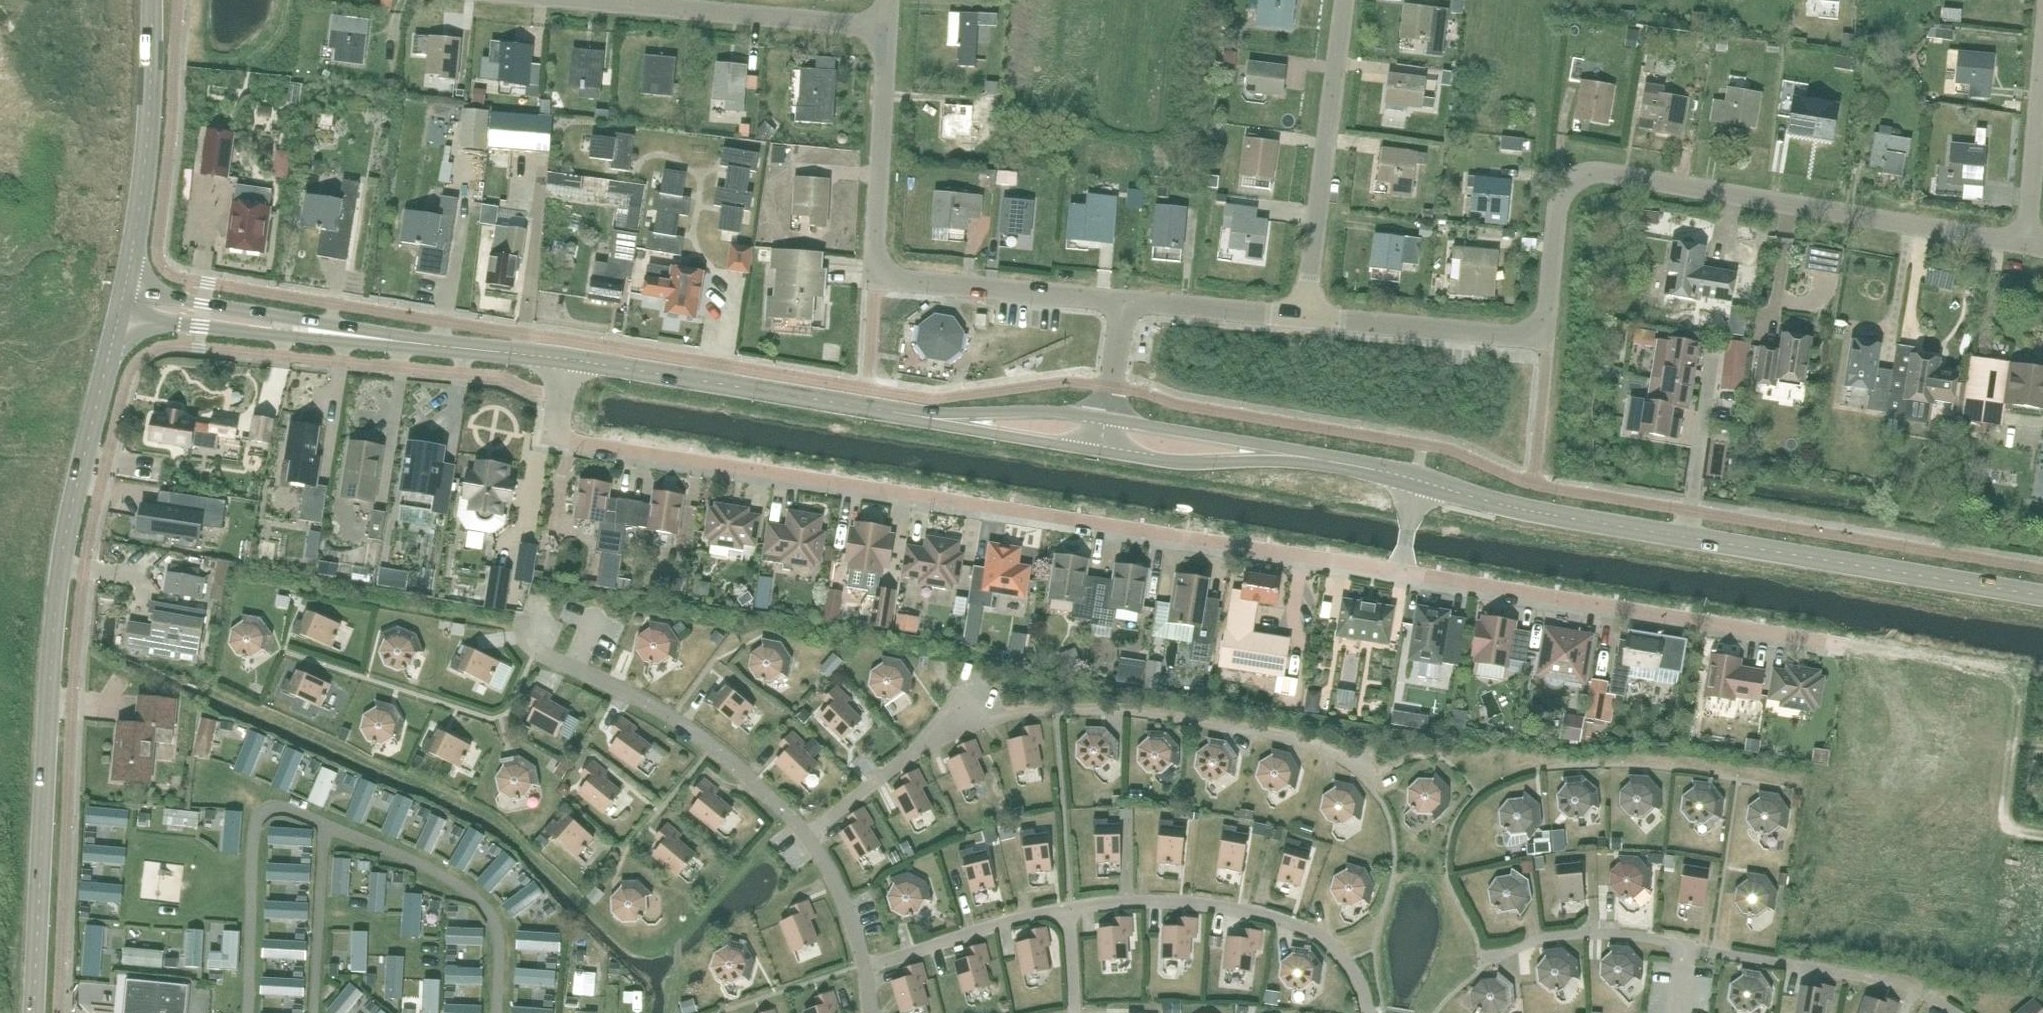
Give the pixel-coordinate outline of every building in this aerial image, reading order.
[(381,9),(389,10),(390,10),(392,0),(383,0),(381,9)] [(1259,14),(1260,15),(1260,12),(1293,16),(1293,15),(1292,15),(1294,0),(1261,0),(1259,14)] [(1405,6),(1401,38),(1429,42),(1427,55),(1442,57),(1448,11),(1405,6)] [(1622,10),(1621,19),(1633,20),(1634,12),(1622,10)] [(975,61),(978,14),(960,13),(960,15),(958,44),(957,44),(957,47),(959,47),(958,59),(957,59),(957,60),(975,61)] [(1694,13),(1693,26),(1706,27),(1707,14),(1694,13)] [(990,26),(991,15),(978,15),(978,25),(990,26)] [(335,18),(336,16),(335,16),(330,49),(331,50),(332,47),(335,48),(334,60),(362,64),(363,51),(365,52),(365,50),(363,50),(367,20),(366,20),(366,22),(335,18)] [(1453,35),(1454,25),(1446,24),(1445,34),(1453,35)] [(1954,44),(1954,34),(1934,32),(1933,42),(1954,44)] [(1842,33),(1841,47),(1853,48),(1855,34),(1842,33)] [(415,36),(413,55),(429,56),(428,73),(441,75),(440,78),(456,79),(459,41),(447,40),(448,34),(447,34),(446,39),(432,38),(431,37),(415,36)] [(1628,47),(1637,48),(1639,34),(1630,34),(1628,47)] [(1874,49),(1875,37),(1863,36),(1862,48),(1874,49)] [(484,60),(482,77),(499,79),(510,80),(509,83),(511,83),(511,85),(527,86),(538,87),(539,82),(540,65),(529,64),(530,60),(531,47),(519,46),(519,41),(518,40),(518,46),(504,45),(504,44),(503,44),(502,44),(503,44),(493,44),(491,60),(491,61),(484,60)] [(590,53),(591,47),(590,47),(589,53),(575,51),(574,51),(571,86),(582,87),(581,97),(598,98),(602,54),(590,53)] [(1960,54),(1961,51),(1959,51),(1956,85),(1958,85),(1958,83),(1991,86),(1991,85),(1989,84),(1992,54),(1991,54),(1991,57),(1960,54)] [(662,59),(663,54),(662,54),(661,59),(647,58),(647,57),(646,57),(643,92),(653,93),(653,96),(656,96),(657,89),(670,91),(669,99),(671,99),(674,60),(662,59)] [(1653,67),(1655,56),(1648,55),(1646,66),(1653,67)] [(1852,59),(1836,56),(1834,68),(1850,71),(1852,59)] [(734,66),(734,60),(733,60),(733,66),(719,64),(718,64),(715,99),(725,100),(725,102),(727,102),(726,110),(742,112),(746,67),(734,66)] [(1282,96),(1285,68),(1250,64),(1246,91),(1247,92),(1248,88),(1267,90),(1267,94),(1282,96)] [(835,73),(808,71),(803,71),(800,107),(796,107),(795,122),(831,125),(835,73)] [(1443,72),(1441,85),(1450,86),(1451,73),(1443,72)] [(1423,98),(1425,79),(1389,75),(1386,103),(1387,103),(1387,99),(1407,102),(1407,106),(1433,109),(1435,99),(1423,98)] [(757,78),(746,77),(745,88),(756,89),(757,78)] [(1607,124),(1613,87),(1581,82),(1575,118),(1607,124)] [(1670,102),(1661,101),(1664,88),(1647,85),(1640,128),(1647,129),(1646,130),(1678,136),(1684,99),(1671,97),(1670,102)] [(474,89),(473,103),(484,104),(486,90),(474,89)] [(1761,95),(1728,90),(1727,90),(1727,91),(1730,91),(1724,124),(1725,124),(1725,122),(1755,128),(1756,126),(1753,126),(1758,96),(1761,96),(1761,95)] [(979,95),(979,107),(1000,108),(1000,96),(979,95)] [(1838,105),(1794,98),(1791,117),(1790,118),(1788,134),(1832,141),(1838,105)] [(946,105),(944,105),(944,118),(942,118),(941,138),(953,139),(956,139),(956,136),(970,136),(970,142),(971,142),(971,137),(981,138),(982,122),(972,121),(973,107),(946,105)] [(485,149),(488,112),(463,110),(460,147),(485,149)] [(552,118),(496,112),(491,112),(489,141),(517,144),(517,152),(549,155),(552,118)] [(1890,136),(1892,129),(1880,127),(1878,134),(1875,134),(1869,166),(1865,165),(1865,167),(1901,173),(1900,181),(1901,181),(1905,157),(1908,157),(1911,140),(1890,136)] [(1984,149),(1986,130),(1976,129),(1974,148),(1951,147),(1949,174),(1947,174),(1947,178),(1949,178),(1948,185),(1949,185),(1950,183),(1982,186),(1982,185),(1981,185),(1984,151),(1985,151),(1985,149),(1984,149)] [(227,178),(234,134),(208,131),(202,174),(227,178)] [(629,172),(634,136),(615,134),(615,139),(592,137),(590,159),(612,162),(611,170),(629,172)] [(1258,142),(1259,136),(1248,134),(1243,175),(1253,176),(1253,178),(1256,179),(1257,172),(1271,174),(1270,183),(1271,183),(1276,144),(1264,142),(1264,136),(1263,136),(1263,142),(1258,142)] [(1514,139),(1513,151),(1521,152),(1522,140),(1514,139)] [(725,189),(747,193),(750,172),(756,173),(759,154),(723,148),(720,167),(728,168),(725,189)] [(1384,151),(1384,149),(1383,149),(1379,182),(1380,182),(1380,180),(1392,181),(1391,194),(1410,197),(1412,184),(1413,184),(1413,183),(1412,183),(1414,165),(1425,166),(1426,155),(1415,153),(1414,153),(1414,155),(1384,151)] [(276,152),(274,176),(287,178),(289,153),(276,152)] [(995,172),(981,170),(980,181),(984,186),(987,186),(994,187),(996,172),(995,172)] [(682,197),(686,175),(664,171),(660,194),(655,193),(652,211),(657,212),(679,216),(688,217),(691,198),(682,197)] [(1015,174),(999,172),(998,184),(1014,185),(1015,174)] [(635,269),(646,185),(548,173),(545,197),(617,207),(609,265),(625,268),(635,269)] [(1477,180),(1478,178),(1468,177),(1467,188),(1475,188),(1473,212),(1474,212),(1475,210),(1507,213),(1508,212),(1506,211),(1509,180),(1508,180),(1508,183),(1477,180)] [(825,227),(828,180),(796,179),(794,216),(820,217),(819,226),(815,226),(815,227),(825,227)] [(354,217),(359,183),(343,181),(340,200),(313,196),(311,209),(306,208),(303,227),(321,230),(317,257),(347,261),(353,225),(349,225),(350,216),(354,217)] [(234,203),(227,249),(263,254),(270,208),(268,208),(271,190),(237,185),(235,203),(234,203)] [(753,194),(747,193),(725,189),(717,188),(714,206),(722,207),(718,230),(740,233),(744,211),(749,212),(753,194)] [(966,195),(966,197),(936,194),(935,195),(938,195),(935,226),(933,225),(933,227),(966,230),(966,229),(964,228),(965,219),(969,216),(977,217),(979,197),(967,196),(967,195),(966,195)] [(1067,238),(1067,239),(1101,242),(1101,241),(1098,241),(1099,236),(1111,237),(1115,199),(1087,196),(1086,207),(1070,206),(1070,207),(1072,207),(1069,238),(1067,238)] [(453,233),(458,199),(442,197),(439,216),(412,212),(410,225),(405,224),(402,243),(420,246),(416,273),(446,277),(451,241),(447,241),(449,232),(453,233)] [(1030,236),(1033,203),(1004,200),(1001,233),(1030,236)] [(480,224),(496,226),(499,206),(482,204),(480,224)] [(1185,210),(1186,209),(1157,206),(1154,240),(1153,247),(1182,250),(1182,249),(1183,233),(1185,216),(1178,216),(1178,209),(1185,210)] [(1265,221),(1265,223),(1257,222),(1258,212),(1234,210),(1227,208),(1224,227),(1232,228),(1229,250),(1230,250),(1231,248),(1263,252),(1263,251),(1262,251),(1266,221),(1265,221)] [(1424,211),(1422,220),(1431,222),(1432,212),(1424,211)] [(676,237),(679,216),(657,212),(654,233),(648,232),(645,251),(681,256),(684,238),(676,237)] [(526,231),(511,228),(496,226),(488,283),(492,284),(491,287),(500,289),(500,285),(513,287),(516,270),(520,271),(526,231)] [(1376,235),(1372,268),(1400,271),(1402,260),(1404,261),(1404,263),(1417,265),(1420,240),(1405,239),(1376,235)] [(1702,268),(1705,248),(1672,242),(1664,295),(1696,301),(1697,297),(1731,302),(1736,273),(1702,268)] [(748,273),(752,249),(731,246),(728,270),(748,273)] [(1464,248),(1454,247),(1452,259),(1463,260),(1460,292),(1493,295),(1495,283),(1495,282),(1494,282),(1497,251),(1496,251),(1495,253),(1465,250),(1465,248),(1464,248)] [(771,262),(772,251),(759,250),(759,262),(771,262)] [(767,298),(766,317),(773,318),(772,333),(811,335),(812,320),(813,305),(808,305),(809,296),(824,297),(824,285),(825,271),(821,271),(822,255),(794,253),(773,251),(771,268),(777,268),(774,298),(767,298)] [(625,268),(609,265),(595,263),(593,279),(592,279),(589,299),(620,304),(623,283),(622,283),(625,268)] [(667,300),(672,269),(649,266),(648,278),(646,278),(643,296),(667,300)] [(672,268),(672,269),(667,300),(665,313),(696,318),(704,273),(672,268)] [(962,333),(953,319),(935,316),(921,327),(918,344),(928,358),(945,361),(960,351),(962,333)] [(985,319),(977,318),(975,318),(974,328),(984,329),(985,319)] [(1803,385),(1811,341),(1782,335),(1779,351),(1760,347),(1753,383),(1774,387),(1775,380),(1803,385)] [(1688,409),(1698,344),(1669,339),(1663,380),(1653,379),(1649,402),(1631,399),(1626,430),(1678,438),(1681,421),(1672,419),(1674,407),(1688,409)] [(1730,341),(1724,389),(1742,392),(1749,344),(1730,341)] [(1877,368),(1880,346),(1851,341),(1844,386),(1870,390),(1867,410),(1886,413),(1888,401),(1892,375),(1892,371),(1877,368)] [(1933,404),(1940,360),(1911,355),(1907,378),(1892,375),(1888,401),(1906,404),(1907,400),(1933,404)] [(1989,424),(1998,362),(1969,357),(1968,362),(1967,370),(1959,419),(1989,424)] [(2042,404),(2042,368),(2000,362),(1994,403),(2042,410),(2042,404)] [(181,423),(183,414),(168,412),(167,420),(153,418),(149,441),(167,444),(168,446),(173,446),(174,445),(191,448),(191,446),(216,450),(218,436),(235,439),(238,423),(212,418),(210,435),(193,433),(194,425),(181,423)] [(269,444),(273,420),(255,417),(251,441),(269,444)] [(314,458),(319,429),(291,425),(288,449),(287,455),(293,456),(289,481),(306,484),(300,520),(322,524),(326,495),(315,494),(320,459),(314,458)] [(375,503),(383,448),(350,442),(341,498),(375,503)] [(440,473),(444,449),(410,443),(400,507),(447,514),(453,475),(440,473)] [(461,497),(458,516),(466,530),(492,534),(504,525),(505,523),(505,521),(506,516),(501,515),(501,514),(503,500),(511,501),(514,484),(506,483),(508,467),(478,463),(476,474),(469,473),(465,497),(461,497)] [(581,481),(575,518),(602,523),(601,529),(599,529),(596,552),(621,556),(626,526),(630,501),(618,499),(618,500),(608,498),(610,485),(581,481)] [(630,501),(626,526),(638,529),(638,527),(648,529),(648,530),(678,534),(683,497),(654,492),(652,505),(642,503),(630,501)] [(144,505),(140,532),(144,532),(175,537),(174,546),(197,550),(200,526),(223,529),(226,501),(173,493),(170,509),(144,505)] [(732,511),(732,509),(717,506),(716,512),(711,511),(707,537),(712,538),(711,543),(712,543),(710,555),(727,558),(729,546),(741,548),(742,542),(754,544),(758,518),(746,516),(746,511),(738,509),(737,512),(732,511)] [(381,541),(386,513),(373,511),(368,539),(381,541)] [(817,534),(820,518),(790,514),(788,529),(770,527),(765,561),(783,564),(784,561),(812,566),(813,560),(818,561),(823,535),(817,534)] [(886,536),(887,529),(857,524),(856,531),(852,531),(847,561),(851,561),(850,568),(880,573),(881,566),(889,567),(893,537),(886,536)] [(319,546),(321,535),(311,534),(309,545),(319,546)] [(229,535),(227,546),(235,548),(237,536),(229,535)] [(956,556),(957,544),(928,539),(926,553),(920,552),(921,550),(908,549),(904,575),(917,576),(917,575),(922,576),(921,583),(951,587),(952,582),(957,578),(961,557),(956,556)] [(1016,567),(1019,550),(991,546),(987,569),(974,567),(968,605),(991,608),(994,591),(1024,596),(1028,569),(1016,567)] [(1085,585),(1089,561),(1056,556),(1049,599),(1074,603),(1072,617),(1092,620),(1097,586),(1085,585)] [(1141,614),(1148,570),(1115,565),(1111,589),(1097,586),(1092,620),(1091,624),(1112,628),(1115,610),(1141,614)] [(198,579),(200,570),(188,568),(187,577),(168,574),(165,592),(200,598),(204,580),(198,579)] [(504,610),(510,571),(492,568),(486,608),(504,610)] [(367,583),(369,572),(353,569),(352,581),(367,583)] [(408,573),(381,569),(379,585),(407,590),(408,573)] [(1279,580),(1250,575),(1246,574),(1243,593),(1234,592),(1222,667),(1282,678),(1289,640),(1243,632),(1249,602),(1276,606),(1279,580)] [(1176,575),(1168,622),(1179,624),(1179,626),(1182,626),(1182,624),(1195,627),(1193,640),(1190,659),(1209,662),(1212,643),(1218,608),(1205,606),(1206,598),(1209,580),(1176,575)] [(892,628),(898,588),(875,585),(869,625),(892,628)] [(768,614),(771,602),(759,599),(756,611),(768,614)] [(1387,643),(1393,610),(1344,601),(1339,635),(1387,643)] [(180,613),(181,609),(152,604),(149,621),(155,622),(153,629),(145,631),(135,626),(131,624),(128,639),(126,647),(143,650),(143,654),(193,662),(202,612),(185,609),(184,614),(180,613)] [(1442,615),(1442,611),(1421,608),(1420,614),(1416,613),(1412,642),(1419,643),(1416,661),(1441,665),(1441,663),(1458,666),(1466,619),(1442,615)] [(336,636),(341,625),(307,611),(302,622),(297,620),(292,633),(306,639),(307,637),(331,648),(335,639),(336,640),(337,637),(336,636)] [(918,616),(897,613),(895,628),(916,632),(918,616)] [(273,635),(262,618),(242,615),(242,616),(244,623),(233,631),(230,644),(238,655),(242,656),(242,658),(246,659),(246,656),(251,657),(262,650),(268,654),(269,654),(273,635)] [(1513,630),(1514,623),(1484,618),(1483,625),(1478,624),(1473,654),(1478,655),(1476,662),(1506,667),(1508,660),(1526,663),(1531,633),(1513,630)] [(679,641),(668,625),(649,621),(649,622),(650,630),(639,637),(637,650),(645,661),(649,662),(649,665),(653,665),(653,663),(658,664),(669,656),(675,660),(674,661),(676,661),(679,641)] [(424,653),(417,635),(398,627),(380,634),(380,635),(381,635),(386,641),(381,653),(386,665),(398,670),(402,669),(403,671),(407,669),(406,667),(410,665),(415,653),(423,653),(423,654),(424,653)] [(1565,636),(1566,632),(1549,629),(1548,635),(1544,634),(1540,660),(1547,661),(1544,677),(1545,677),(1546,679),(1547,683),(1550,685),(1554,687),(1558,686),(1561,685),(1564,682),(1565,680),(1584,684),(1592,636),(1578,634),(1577,638),(1565,636)] [(1678,673),(1683,641),(1659,637),(1658,643),(1627,638),(1627,642),(1620,641),(1618,656),(1616,656),(1610,694),(1626,697),(1629,678),(1654,682),(1655,670),(1678,673)] [(792,660),(782,643),(762,639),(762,640),(763,647),(752,655),(750,668),(757,679),(762,680),(761,682),(765,683),(766,681),(770,681),(781,674),(787,678),(787,679),(788,679),(792,660)] [(1083,664),(1076,646),(1057,653),(1066,672),(1083,664)] [(494,673),(499,663),(466,647),(460,658),(456,656),(450,668),(464,675),(465,673),(489,685),(493,676),(494,677),(495,674),(494,673)] [(1144,658),(1120,655),(1116,680),(1141,684),(1144,658)] [(913,677),(902,660),(882,656),(882,658),(884,665),(873,673),(870,686),(878,697),(882,698),(882,700),(886,701),(886,698),(891,699),(902,691),(908,695),(908,696),(909,696),(913,677)] [(1737,670),(1739,660),(1713,656),(1707,696),(1732,700),(1733,696),(1759,700),(1763,673),(1745,670),(1744,671),(1737,670)] [(1157,689),(1161,664),(1149,662),(1144,687),(1157,689)] [(1818,673),(1804,671),(1788,668),(1787,674),(1775,672),(1771,698),(1783,700),(1782,705),(1811,710),(1812,705),(1817,706),(1822,679),(1817,679),(1818,673)] [(325,696),(330,685),(296,670),(291,681),(286,679),(281,692),(295,698),(296,696),(320,707),(324,699),(325,700),(326,696),(325,696)] [(1602,720),(1608,683),(1592,681),(1587,717),(1602,720)] [(747,717),(754,708),(725,685),(717,694),(714,691),(705,702),(717,712),(718,710),(738,727),(744,720),(745,721),(748,718),(747,717)] [(548,702),(552,696),(536,687),(530,697),(539,702),(529,721),(556,736),(560,729),(561,729),(564,724),(563,723),(568,713),(548,702)] [(845,704),(849,700),(837,687),(829,695),(836,702),(821,717),(842,739),(848,733),(849,734),(853,730),(853,729),(861,721),(845,704)] [(173,735),(176,702),(145,698),(143,725),(119,723),(113,780),(150,784),(156,733),(173,735)] [(405,723),(395,706),(375,701),(375,702),(376,702),(376,710),(365,717),(362,730),(369,741),(373,742),(373,744),(377,745),(377,743),(382,744),(393,737),(399,742),(400,742),(405,723)] [(1462,726),(1464,712),(1454,711),(1452,724),(1462,726)] [(218,721),(201,716),(192,755),(209,759),(218,721)] [(632,734),(636,729),(622,718),(615,727),(623,733),(611,750),(636,769),(640,762),(642,763),(645,758),(644,757),(651,747),(632,734)] [(1036,745),(1043,744),(1039,726),(1028,728),(1030,738),(1009,742),(1015,772),(1023,771),(1023,772),(1029,771),(1029,770),(1040,767),(1036,745)] [(1118,743),(1105,728),(1085,727),(1085,729),(1088,736),(1078,745),(1078,758),(1087,768),(1092,768),(1092,770),(1096,770),(1096,768),(1100,768),(1110,759),(1116,762),(1118,762),(1118,743)] [(250,730),(233,769),(250,776),(267,737),(250,730)] [(470,746),(447,735),(437,730),(432,741),(427,739),(421,751),(435,758),(435,756),(459,768),(463,760),(465,761),(466,758),(465,757),(470,746)] [(813,742),(807,747),(792,732),(784,741),(791,748),(777,763),(799,784),(805,779),(806,780),(810,775),(809,774),(817,766),(809,758),(812,755),(813,756),(820,749),(813,742)] [(1179,747),(1166,733),(1146,732),(1146,733),(1149,740),(1139,749),(1139,762),(1148,772),(1152,772),(1152,775),(1156,775),(1156,773),(1161,773),(1170,764),(1177,767),(1178,767),(1179,747)] [(1238,758),(1227,742),(1207,738),(1207,740),(1209,747),(1198,755),(1196,768),(1204,779),(1208,780),(1208,782),(1212,783),(1212,780),(1217,781),(1227,773),(1233,777),(1233,778),(1235,778),(1238,758)] [(975,760),(982,757),(975,741),(964,745),(968,754),(948,762),(960,791),(967,788),(968,789),(973,787),(973,786),(984,781),(975,760)] [(1747,741),(1746,751),(1757,752),(1759,743),(1747,741)] [(303,754),(287,747),(272,785),(287,791),(303,754)] [(1300,771),(1290,754),(1271,749),(1271,750),(1272,758),(1261,765),(1257,777),(1264,789),(1269,790),(1268,792),(1272,793),(1273,791),(1277,792),(1288,785),(1294,790),(1295,790),(1300,771)] [(540,787),(536,767),(520,756),(500,760),(500,761),(501,761),(505,767),(498,779),(500,792),(512,799),(516,798),(517,800),(520,799),(520,797),(524,796),(532,785),(539,786),(539,787),(540,787)] [(571,767),(562,761),(555,772),(564,778),(571,767)] [(602,778),(606,773),(592,762),(585,770),(593,777),(580,794),(604,813),(609,807),(610,807),(614,803),(613,802),(620,793),(602,778)] [(322,768),(308,801),(323,808),(337,774),(322,768)] [(920,789),(926,786),(918,770),(908,775),(912,784),(893,794),(907,822),(915,818),(915,819),(921,816),(920,815),(931,810),(920,789)] [(1448,808),(1449,788),(1435,774),(1434,775),(1435,775),(1432,782),(1418,781),(1409,791),(1409,804),(1412,807),(1410,809),(1413,812),(1415,810),(1418,813),(1431,814),(1433,820),(1433,821),(1434,822),(1448,808)] [(379,782),(363,775),(347,813),(363,819),(379,782)] [(1661,791),(1648,776),(1628,775),(1628,777),(1631,784),(1621,793),(1620,806),(1629,816),(1634,816),(1634,818),(1638,818),(1638,816),(1642,816),(1652,807),(1659,810),(1659,811),(1660,811),(1661,791)] [(1599,809),(1597,790),(1582,777),(1562,778),(1563,780),(1566,786),(1558,797),(1559,810),(1570,818),(1574,818),(1574,820),(1578,820),(1578,817),(1582,817),(1591,807),(1598,809),(1598,810),(1599,809)] [(714,796),(718,791),(704,779),(697,788),(705,795),(691,811),(715,831),(720,824),(722,825),(725,821),(725,820),(732,811),(714,796)] [(1364,802),(1354,786),(1334,781),(1334,783),(1336,790),(1324,797),(1322,810),(1329,821),(1334,822),(1333,825),(1337,825),(1337,823),(1342,824),(1353,817),(1359,821),(1360,822),(1364,802)] [(1724,800),(1712,784),(1693,781),(1693,782),(1695,790),(1684,797),(1682,811),(1690,821),(1695,822),(1694,824),(1698,825),(1699,823),(1703,823),(1714,815),(1720,819),(1720,820),(1721,820),(1724,800)] [(1790,811),(1778,794),(1758,791),(1758,792),(1759,793),(1760,800),(1750,808),(1748,821),(1756,832),(1760,832),(1760,835),(1764,835),(1764,833),(1768,833),(1779,826),(1785,829),(1785,830),(1786,830),(1790,811)] [(1541,825),(1540,805),(1525,792),(1524,793),(1524,794),(1522,801),(1509,802),(1500,812),(1501,826),(1505,828),(1503,830),(1507,833),(1508,831),(1512,834),(1525,832),(1528,839),(1529,840),(1541,825)] [(397,793),(382,830),(398,837),(413,800),(397,793)] [(128,809),(87,806),(86,823),(127,826),(128,809)] [(164,808),(162,823),(197,826),(198,811),(164,808)] [(867,827),(873,824),(863,808),(854,814),(859,823),(841,834),(857,860),(864,856),(865,857),(870,854),(869,853),(879,847),(867,827)] [(225,810),(221,853),(239,854),(243,812),(225,810)] [(586,848),(593,839),(561,811),(545,830),(556,841),(557,839),(577,857),(583,851),(584,851),(587,848),(586,848)] [(447,820),(431,812),(415,845),(431,853),(447,820)] [(1120,825),(1107,825),(1107,820),(1093,821),(1093,836),(1095,836),(1096,863),(1105,863),(1105,864),(1109,864),(1109,863),(1120,862),(1120,825)] [(1173,827),(1173,822),(1159,821),(1158,836),(1160,836),(1157,863),(1166,864),(1166,865),(1170,866),(1170,864),(1181,865),(1185,828),(1173,827)] [(677,841),(681,836),(667,824),(660,833),(668,839),(654,856),(678,876),(683,869),(684,870),(688,865),(687,865),(694,856),(677,841)] [(310,845),(311,828),(270,826),(269,843),(310,845)] [(1236,833),(1237,828),(1223,826),(1220,841),(1222,841),(1217,867),(1226,869),(1226,870),(1229,871),(1230,870),(1241,872),(1248,835),(1236,833)] [(470,828),(449,863),(463,871),(484,837),(470,828)] [(1047,834),(1034,835),(1034,831),(1020,832),(1022,848),(1024,847),(1027,874),(1036,873),(1036,874),(1040,873),(1040,872),(1051,871),(1047,834)] [(1299,848),(1300,843),(1287,839),(1283,854),(1284,854),(1277,880),(1286,882),(1285,884),(1289,885),(1289,883),(1300,887),(1311,851),(1299,848)] [(85,843),(83,860),(120,863),(121,847),(85,843)] [(986,851),(974,854),(973,849),(959,852),(963,867),(965,867),(971,893),(980,890),(980,892),(984,891),(983,890),(995,887),(986,851)] [(503,851),(477,880),(491,892),(517,863),(503,851)] [(1651,873),(1639,857),(1619,856),(1619,857),(1621,864),(1611,873),(1610,886),(1619,896),(1623,896),(1623,899),(1627,899),(1628,897),(1632,897),(1642,888),(1648,892),(1650,892),(1651,873)] [(334,857),(332,893),(348,894),(350,858),(334,857)] [(269,863),(269,880),(309,882),(310,864),(269,863)] [(1374,886),(1365,869),(1346,863),(1346,864),(1346,865),(1347,872),(1335,878),(1332,891),(1338,903),(1342,904),(1342,906),(1346,908),(1346,905),(1351,906),(1362,900),(1368,905),(1369,905),(1374,886)] [(1572,901),(1584,900),(1580,863),(1554,866),(1555,876),(1557,876),(1560,902),(1569,902),(1569,903),(1573,903),(1572,901)] [(1703,906),(1709,870),(1683,865),(1681,876),(1683,876),(1679,902),(1688,904),(1688,905),(1691,906),(1691,905),(1703,906)] [(1532,900),(1528,881),(1512,869),(1511,870),(1512,870),(1510,878),(1497,880),(1489,891),(1492,904),(1495,907),(1494,909),(1497,911),(1499,909),(1502,911),(1515,909),(1519,915),(1519,916),(1520,916),(1532,900)] [(372,871),(369,911),(383,912),(386,872),(372,871)] [(932,901),(926,882),(909,872),(889,879),(890,880),(895,886),(889,897),(893,910),(905,916),(909,915),(910,917),(914,916),(913,914),(917,912),(923,900),(930,901),(931,902),(932,901)] [(1778,893),(1767,877),(1747,873),(1747,874),(1748,874),(1749,882),(1738,889),(1735,902),(1743,913),(1747,914),(1747,916),(1751,917),(1751,915),(1756,916),(1767,908),(1773,912),(1773,913),(1774,913),(1778,893)] [(543,894),(533,880),(503,903),(514,917),(543,894)] [(651,896),(652,895),(638,881),(621,882),(621,890),(612,899),(613,912),(623,922),(636,921),(639,918),(641,919),(644,916),(642,915),(645,911),(644,898),(651,895),(651,896)] [(122,885),(81,882),(80,898),(121,901),(122,885)] [(593,903),(601,894),(594,888),(586,897),(593,903)] [(405,892),(402,936),(419,937),(423,894),(405,892)] [(308,920),(309,902),(266,901),(266,918),(308,920)] [(808,921),(815,918),(808,901),(797,906),(801,915),(781,923),(793,952),(801,949),(801,950),(807,948),(806,946),(817,942),(808,921)] [(1125,936),(1132,936),(1131,918),(1120,918),(1120,929),(1099,930),(1101,961),(1109,960),(1109,962),(1115,961),(1115,960),(1127,959),(1125,936)] [(1196,938),(1197,919),(1186,919),(1185,929),(1164,928),(1162,959),(1171,959),(1171,961),(1177,961),(1177,960),(1188,960),(1189,937),(1196,938)] [(103,925),(86,924),(83,974),(100,975),(103,925)] [(481,943),(482,927),(447,926),(447,942),(481,943)] [(1043,947),(1050,946),(1047,928),(1035,930),(1037,940),(1016,944),(1022,975),(1030,973),(1031,975),(1037,973),(1036,972),(1048,970),(1043,947)] [(186,929),(184,966),(200,966),(201,929),(186,929)] [(210,950),(209,967),(237,968),(239,930),(223,929),(222,951),(210,950)] [(352,930),(351,971),(366,972),(368,931),(352,930)] [(1259,950),(1262,932),(1250,931),(1249,941),(1228,938),(1224,969),(1232,970),(1232,971),(1238,972),(1238,971),(1250,972),(1253,949),(1259,950)] [(559,950),(559,933),(519,932),(518,949),(559,950)] [(755,963),(746,945),(726,940),(726,941),(727,941),(727,949),(716,955),(712,968),(719,980),(723,981),(722,983),(726,984),(727,982),(731,983),(743,977),(748,981),(748,982),(749,982),(755,963)] [(264,941),(264,958),(305,960),(306,943),(264,941)] [(983,964),(989,962),(984,944),(974,947),(976,957),(956,963),(964,993),(971,991),(972,992),(978,990),(977,989),(989,986),(983,964)] [(124,945),(122,963),(161,967),(163,948),(124,945)] [(1642,962),(1629,947),(1609,946),(1609,947),(1612,954),(1602,963),(1601,977),(1610,986),(1615,986),(1615,989),(1619,989),(1619,987),(1623,987),(1633,978),(1640,981),(1641,981),(1642,962)] [(1322,966),(1310,950),(1291,948),(1290,949),(1291,949),(1292,956),(1282,964),(1280,977),(1288,988),(1293,989),(1292,991),(1296,991),(1297,989),(1301,990),(1312,982),(1318,985),(1318,986),(1319,986),(1322,966)] [(1579,981),(1577,961),(1562,948),(1542,951),(1542,952),(1543,952),(1546,959),(1538,969),(1539,982),(1550,990),(1554,990),(1555,992),(1559,992),(1559,989),(1563,989),(1571,978),(1578,980),(1578,981),(1579,981)] [(387,956),(385,998),(401,999),(403,957),(387,956)] [(446,964),(446,983),(481,984),(481,965),(446,964)] [(927,981),(927,980),(922,964),(911,967),(914,977),(893,983),(902,1012),(909,1010),(910,1012),(916,1010),(916,1008),(927,1005),(920,983),(927,981)] [(516,969),(515,983),(554,986),(555,971),(516,969)] [(1761,973),(1741,969),(1741,970),(1742,971),(1743,978),(1732,985),(1730,998),(1737,1010),(1742,1010),(1741,1012),(1743,1012),(1745,1012),(1746,1011),(1750,1012),(1761,1004),(1767,1008),(1767,1009),(1768,1009),(1772,989),(1761,973)] [(1513,985),(1498,973),(1497,974),(1498,974),(1495,981),(1482,982),(1473,992),(1475,1006),(1478,1009),(1477,1011),(1480,1012),(1481,1011),(1484,1012),(1495,1012),(1498,1012),(1508,1012),(1515,1005),(1513,985)] [(303,996),(304,979),(263,977),(262,994),(303,996)] [(423,1012),(438,1012),(440,979),(424,978),(423,1012)] [(187,988),(130,981),(126,1012),(185,1012),(186,1004),(188,988),(187,988)] [(327,1010),(331,1012),(345,1012),(363,992),(350,982),(327,1010)] [(1834,988),(1823,986),(1822,991),(1801,987),(1797,1012),(1823,1012),(1825,1000),(1832,1001),(1834,988)] [(838,1010),(833,992),(822,996),(825,1006),(805,1012),(832,1012),(838,1010)] [(2040,1009),(2031,998),(2012,1012),(2042,1012),(2040,1009)] [(679,1003),(682,1012),(692,1012),(696,1012),(691,999),(679,1003)] [(1879,1003),(1866,999),(1861,1012),(1895,1012),(1899,1004),(1888,1000),(1886,1005),(1879,1003)] [(483,1003),(442,1002),(442,1012),(483,1012),(483,1003)]
